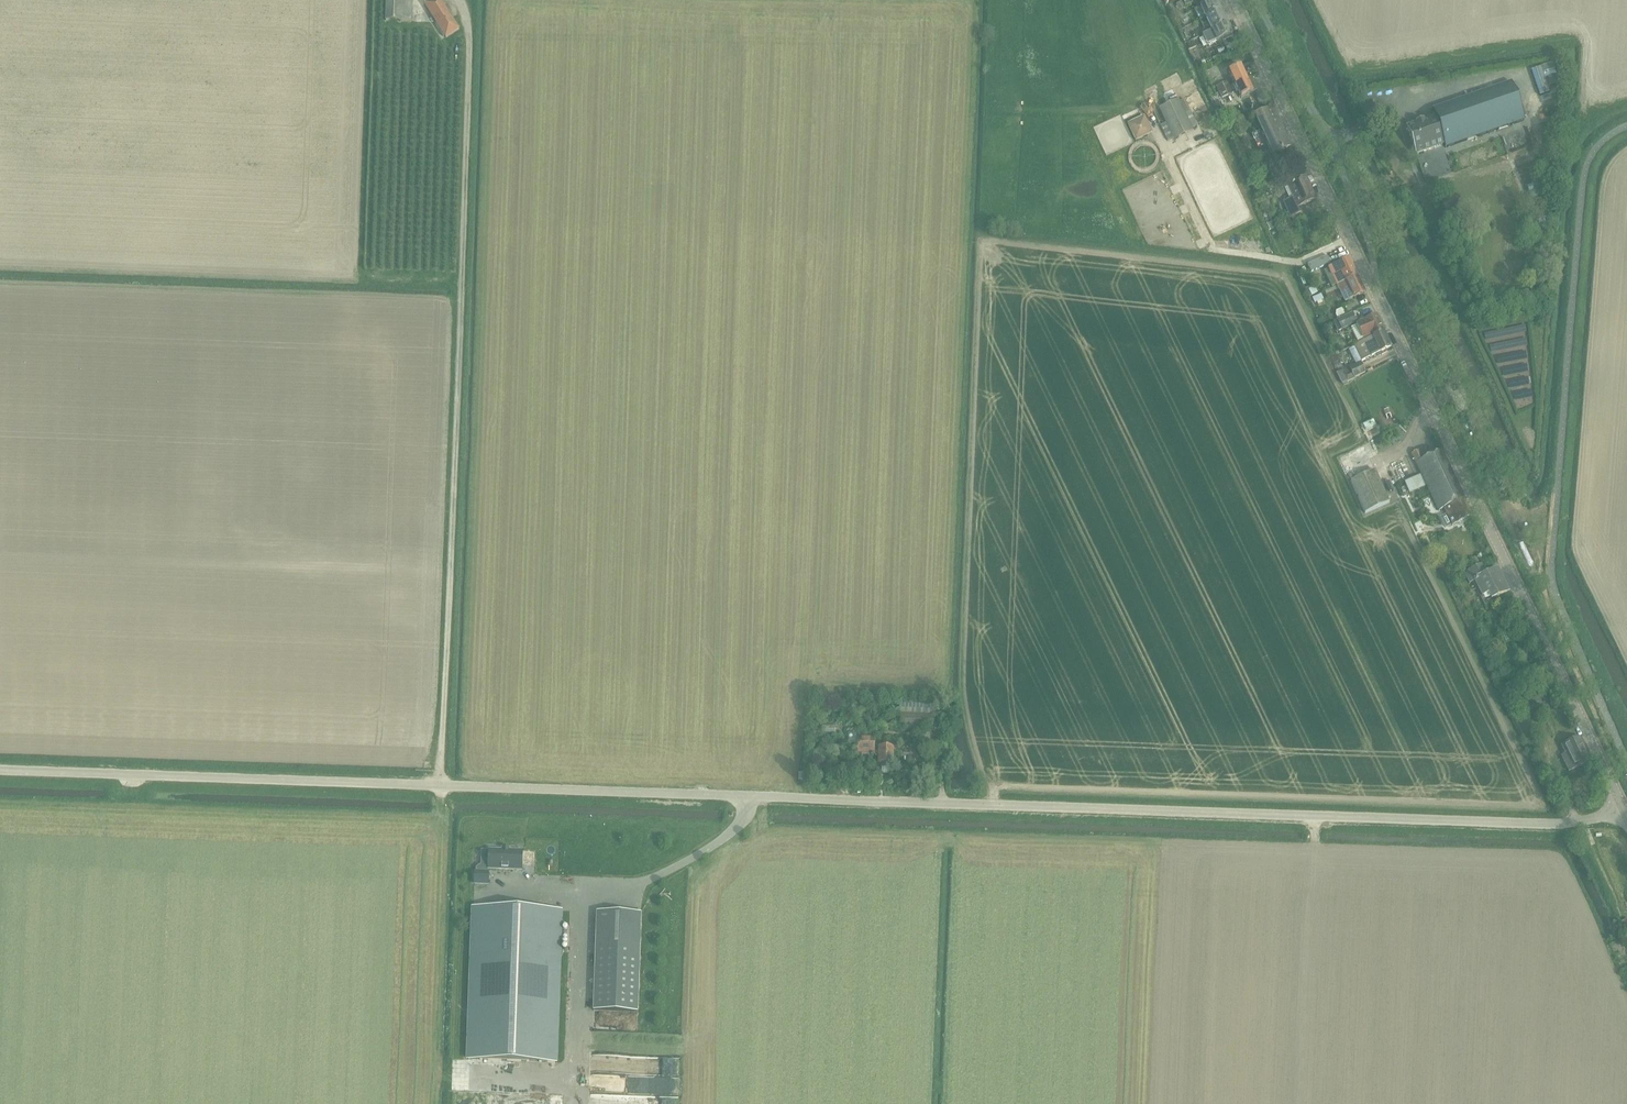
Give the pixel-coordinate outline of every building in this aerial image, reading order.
[(412,0),(387,0),(386,21),(411,22),(412,0)] [(459,29),(440,0),(439,0),(424,5),(446,38),(459,29)] [(1200,7),(1201,8),(1205,17),(1205,18),(1214,14),(1222,10),(1217,0),(1202,0),(1204,5),(1200,7)] [(1183,2),(1176,5),(1179,12),(1187,8),(1186,6),(1185,7),(1183,2)] [(1214,14),(1205,18),(1211,31),(1228,23),(1222,10),(1214,14)] [(1206,34),(1203,35),(1205,40),(1207,46),(1217,41),(1217,42),(1222,39),(1232,35),(1233,34),(1228,23),(1211,31),(1210,32),(1206,34)] [(1229,72),(1235,85),(1247,79),(1241,66),(1229,72)] [(1247,79),(1235,85),(1241,98),(1257,91),(1253,82),(1250,84),(1247,79)] [(1235,93),(1229,81),(1216,87),(1222,99),(1235,93)] [(1435,118),(1407,128),(1417,155),(1445,145),(1447,150),(1524,122),(1510,82),(1432,110),(1435,118)] [(1179,100),(1161,109),(1160,110),(1166,123),(1161,126),(1168,141),(1174,139),(1193,130),(1193,129),(1197,126),(1184,99),(1180,101),(1179,100)] [(1271,155),(1290,146),(1273,109),(1256,117),(1268,143),(1266,144),(1271,155)] [(1127,125),(1136,143),(1153,134),(1145,116),(1127,125)] [(1300,206),(1316,199),(1306,178),(1288,186),(1293,198),(1283,202),(1290,218),(1303,213),(1300,206)] [(1277,179),(1265,185),(1268,192),(1280,186),(1277,179)] [(1307,265),(1311,273),(1331,264),(1327,256),(1307,265)] [(1324,271),(1331,286),(1334,284),(1335,286),(1358,275),(1350,258),(1338,264),(1338,265),(1330,269),(1324,271)] [(1354,298),(1366,292),(1358,275),(1335,286),(1337,285),(1345,302),(1354,298)] [(1315,287),(1309,290),(1312,296),(1318,293),(1315,287)] [(1321,294),(1312,298),(1315,303),(1317,302),(1321,300),(1323,299),(1321,294)] [(1353,313),(1334,323),(1338,332),(1358,322),(1353,313)] [(1351,329),(1358,343),(1365,340),(1373,336),(1384,331),(1377,316),(1365,321),(1366,322),(1351,329)] [(1350,367),(1337,374),(1342,384),(1366,373),(1361,363),(1392,349),(1385,334),(1384,331),(1373,336),(1365,340),(1358,343),(1358,344),(1354,346),(1355,347),(1349,350),(1356,364),(1356,365),(1350,368),(1350,367)] [(1342,350),(1337,339),(1334,340),(1339,352),(1342,350)] [(1402,492),(1408,489),(1410,494),(1426,486),(1439,512),(1444,509),(1452,526),(1473,516),(1465,499),(1465,500),(1442,451),(1424,460),(1420,450),(1411,454),(1421,475),(1399,485),(1402,492)] [(1376,471),(1351,482),(1365,514),(1390,502),(1376,471)] [(1484,604),(1506,594),(1509,592),(1498,569),(1488,574),(1484,565),(1465,574),(1470,584),(1475,582),(1482,596),(1481,597),(1484,604)] [(1537,694),(1525,700),(1529,706),(1540,701),(1537,694)] [(875,737),(864,737),(864,732),(857,732),(856,755),(862,755),(862,757),(869,757),(869,755),(875,755),(875,737)] [(1570,771),(1573,769),(1591,761),(1580,738),(1562,746),(1566,754),(1562,756),(1570,771)] [(894,748),(893,748),(893,739),(886,739),(885,748),(879,748),(879,765),(882,766),(882,773),(883,774),(888,774),(890,773),(890,766),(894,766),(894,748)] [(522,870),(522,851),(489,850),(489,869),(522,870)] [(488,885),(488,872),(475,872),(475,884),(488,885)] [(558,1063),(563,910),(471,907),(466,1060),(558,1063)] [(638,1012),(642,913),(596,912),(593,1011),(638,1012)]
